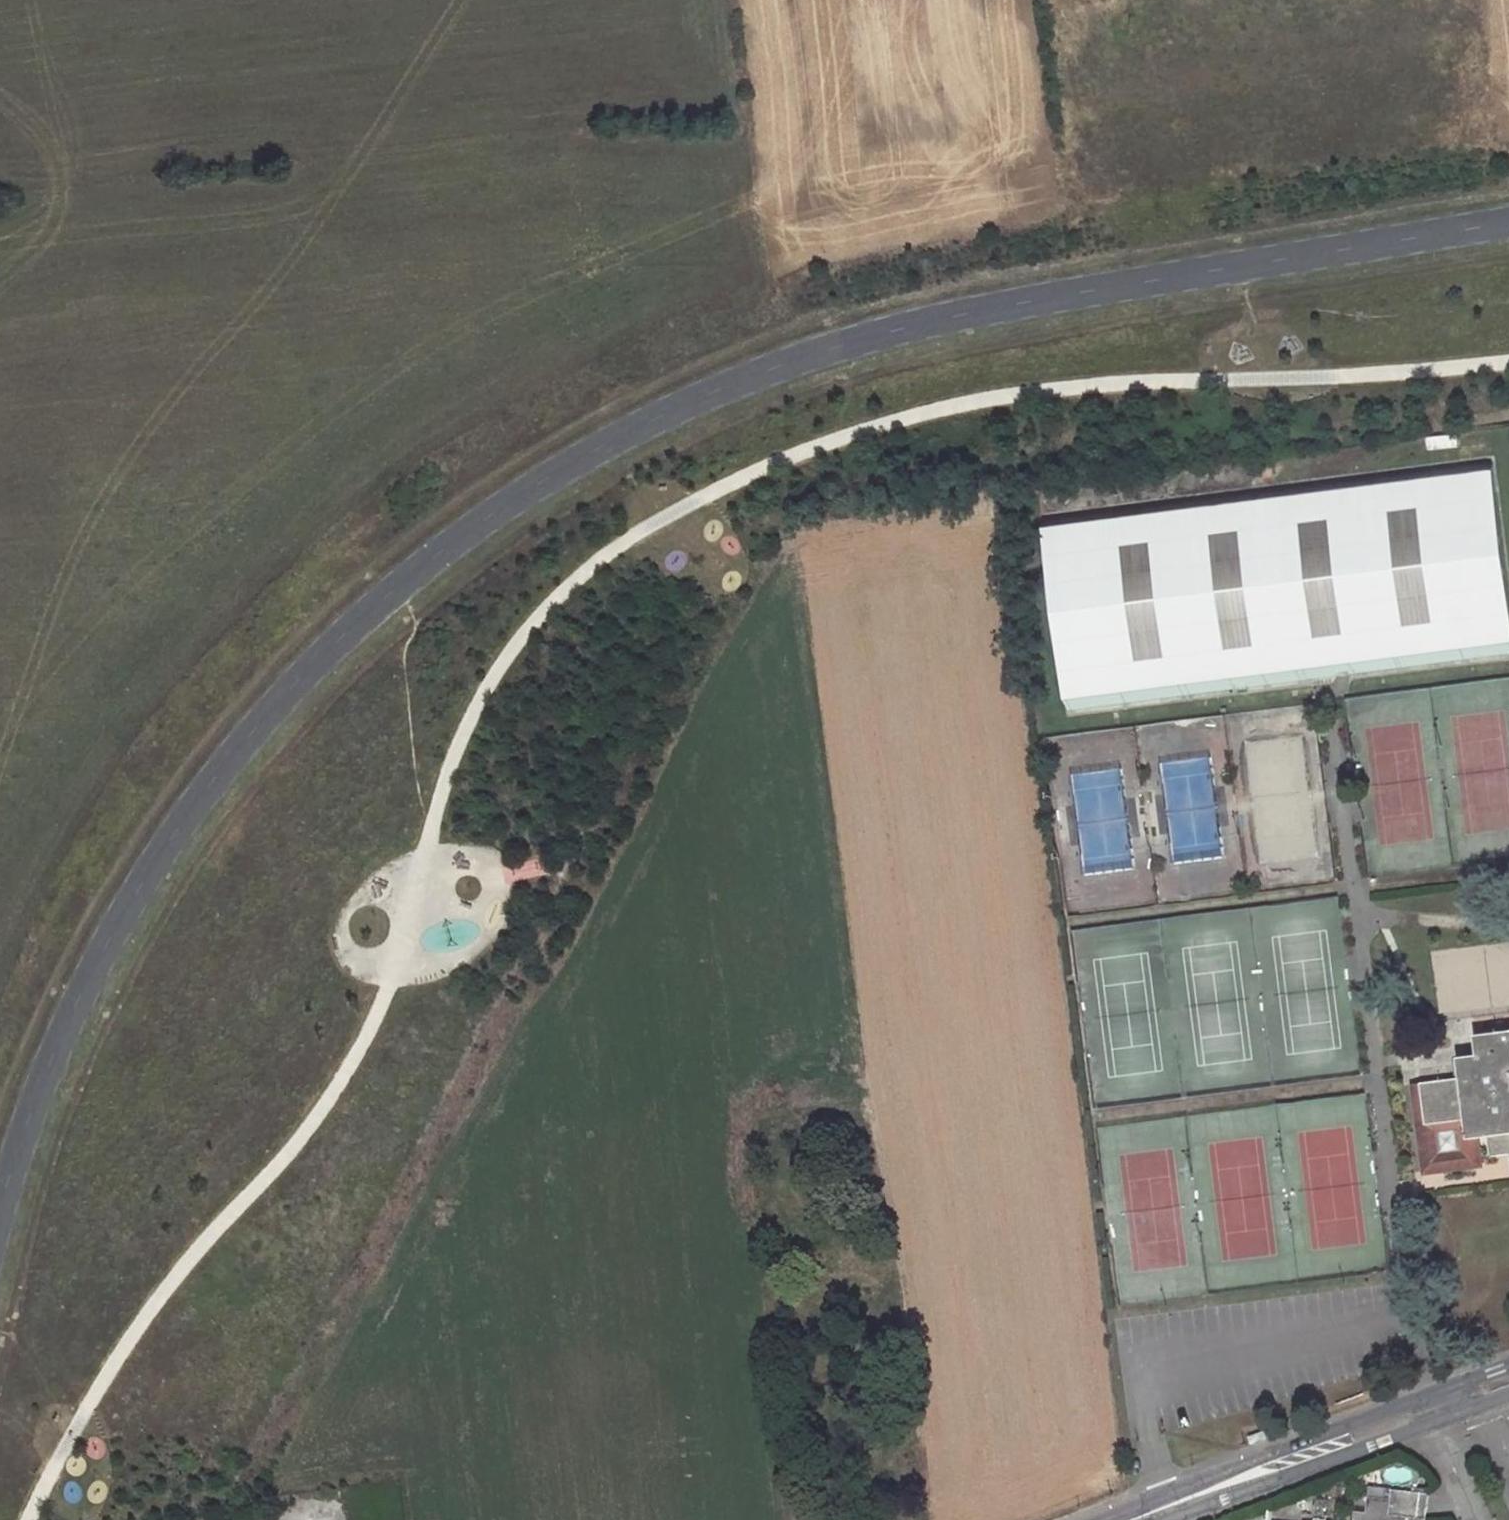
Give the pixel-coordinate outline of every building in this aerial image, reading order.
[(1508,654),(1508,585),(1493,463),(1043,519),(1068,710),(1508,654)] [(1508,1154),(1508,1032),(1476,1037),(1478,1056),(1458,1059),(1461,1079),(1422,1084),(1427,1125),(1467,1120),(1469,1139),(1489,1137),(1492,1157),(1508,1154)] [(1426,1173),(1481,1166),(1478,1138),(1469,1139),(1467,1120),(1427,1125),(1422,1084),(1413,1085),(1426,1173)] [(1427,1518),(1429,1494),(1392,1491),(1391,1500),(1369,1498),(1368,1513),(1356,1511),(1355,1519),(1426,1519),(1427,1518)]
